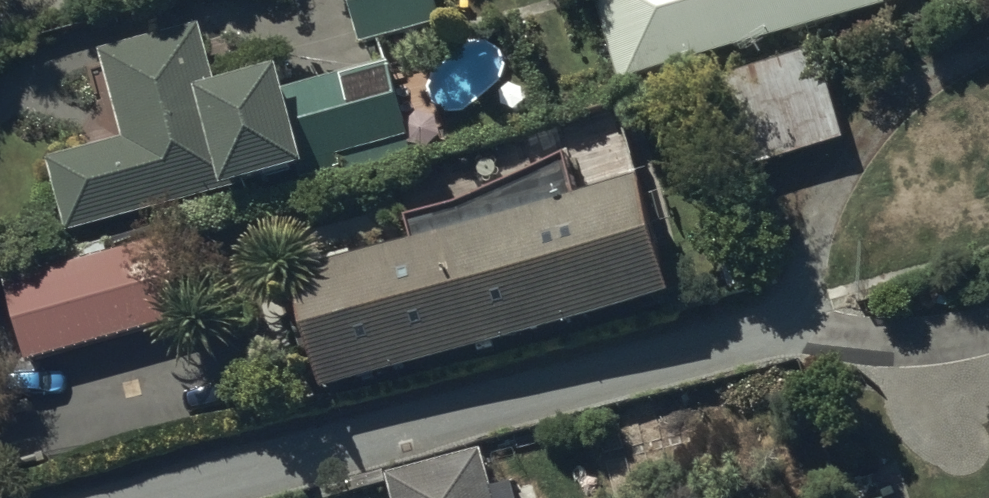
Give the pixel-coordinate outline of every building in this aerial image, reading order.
[(432,0),(347,0),(362,57),(441,36),(432,0)] [(914,0),(598,0),(621,87),(888,16),(885,7),(914,0)] [(405,144),(385,72),(286,100),(284,92),(220,110),(200,38),(103,65),(128,153),(51,175),(71,245),(224,202),(227,213),(310,191),(305,172),(405,144)] [(715,89),(741,179),(845,150),(819,59),(715,89)] [(324,403),(673,313),(649,203),(575,219),(567,178),(460,226),(411,239),(415,257),(295,288),(324,403)] [(8,293),(29,372),(194,328),(173,249),(8,293)] [(384,473),(391,497),(489,497),(477,449),(384,473)]
